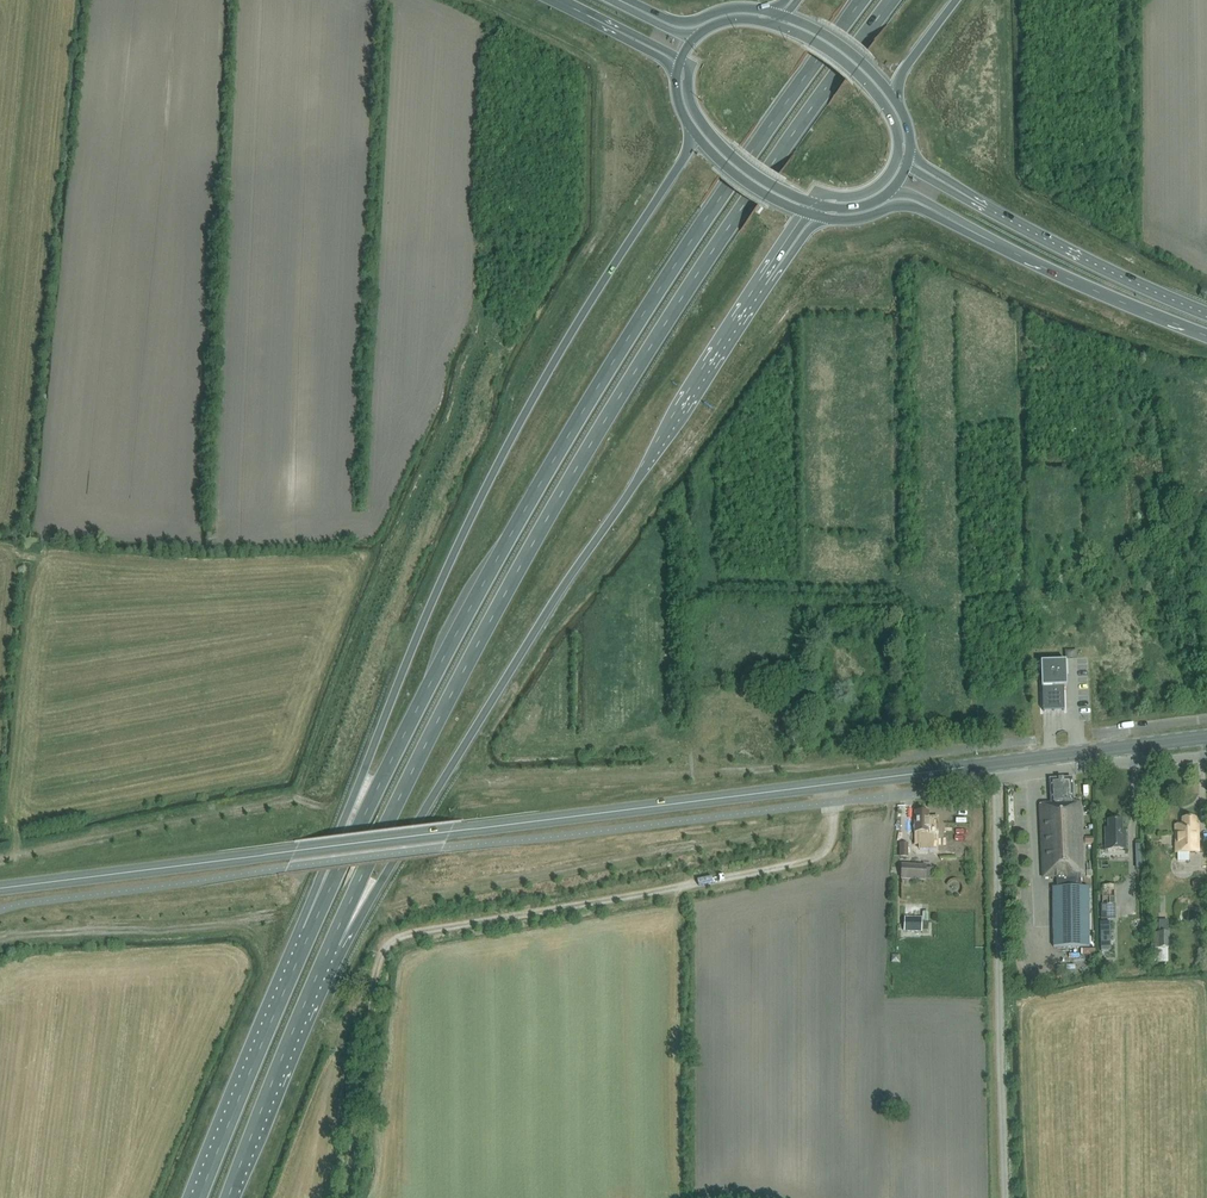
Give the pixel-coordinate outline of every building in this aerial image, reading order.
[(1067,687),(1066,662),(1041,663),(1042,688),(1043,711),(1048,711),(1059,711),(1065,711),(1064,687),(1067,687)] [(1042,879),(1056,878),(1056,888),(1052,889),(1053,948),(1089,948),(1088,888),(1081,888),(1080,877),(1084,877),(1080,803),(1072,804),(1071,780),(1049,781),(1050,805),(1039,806),(1042,879)] [(914,831),(914,833),(914,834),(914,846),(938,846),(937,833),(928,833),(928,824),(927,824),(927,813),(914,813),(914,824),(913,824),(913,826),(913,829),(914,831)] [(1189,862),(1189,853),(1199,853),(1198,825),(1195,825),(1195,819),(1182,819),(1182,826),(1175,826),(1176,854),(1178,854),(1178,862),(1189,862)] [(1106,821),(1106,834),(1106,837),(1103,837),(1103,852),(1124,852),(1124,837),(1121,837),(1121,834),(1121,821),(1106,821)] [(908,845),(900,845),(900,858),(908,858),(908,845)] [(926,881),(926,867),(902,866),(902,880),(926,881)] [(1201,882),(1197,880),(1192,883),(1192,888),(1197,890),(1201,888),(1201,882)] [(950,881),(950,891),(959,891),(960,882),(950,881)] [(1101,888),(1102,905),(1102,907),(1115,906),(1114,905),(1114,887),(1101,888)] [(928,923),(922,923),(922,919),(905,919),(905,934),(922,934),(922,932),(928,932),(928,923)] [(1101,950),(1111,950),(1110,923),(1100,923),(1101,950)] [(1169,949),(1169,933),(1158,933),(1158,949),(1169,949)]
